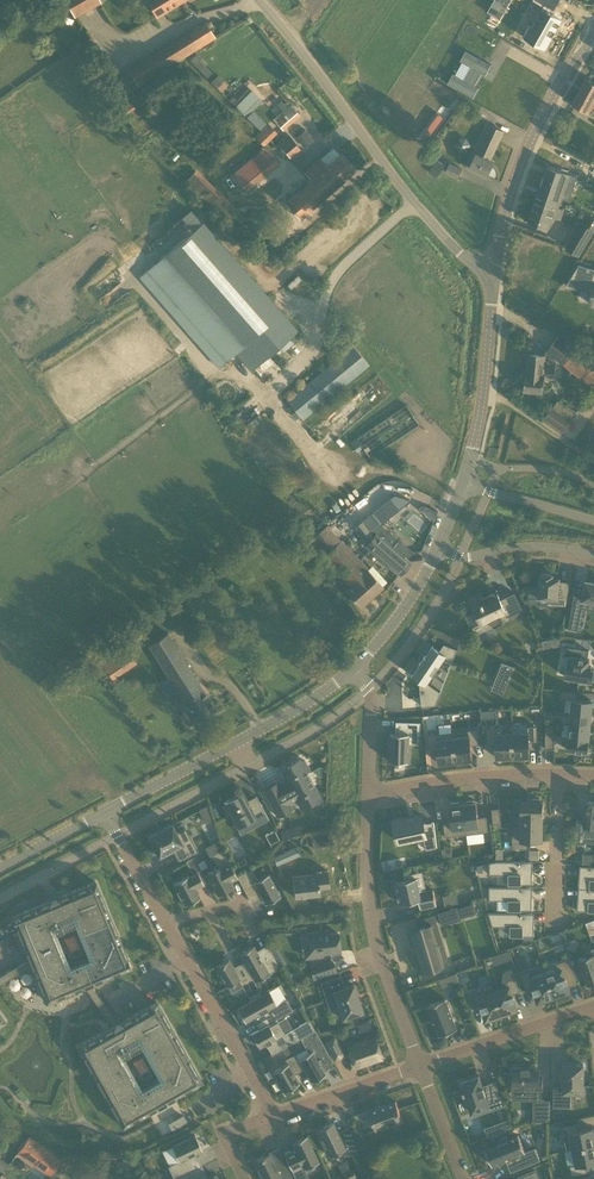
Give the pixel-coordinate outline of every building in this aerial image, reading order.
[(100,0),(65,0),(75,17),(101,3),(100,0)] [(157,16),(183,0),(147,0),(157,16)] [(523,36),(526,37),(525,38),(533,42),(545,49),(561,20),(549,13),(552,7),(554,8),(555,7),(554,6),(557,0),(539,0),(545,3),(542,9),(531,27),(528,26),(523,36)] [(206,23),(140,65),(115,81),(124,95),(149,79),(214,37),(206,23)] [(453,73),(447,84),(473,98),(479,87),(474,85),(481,73),(486,75),(491,65),(466,50),(460,61),(471,67),(464,79),(453,73)] [(197,54),(190,61),(222,91),(228,85),(197,54)] [(572,104),(589,113),(591,109),(593,110),(593,82),(586,78),(572,104)] [(268,125),(253,110),(262,100),(248,87),(233,103),(262,131),(255,137),(263,146),(277,134),(269,124),(268,125)] [(300,114),(291,105),(274,120),(282,129),(300,114)] [(494,162),(489,160),(493,151),(494,151),(503,132),(490,125),(477,154),(470,168),(487,176),(494,162)] [(298,136),(296,137),(305,147),(314,140),(305,130),(302,132),(298,136)] [(311,180),(326,196),(354,171),(340,155),(325,168),(318,161),(305,173),(311,180)] [(255,158),(233,176),(243,189),(249,183),(260,175),(265,171),(255,158)] [(437,159),(428,171),(437,177),(445,164),(437,159)] [(462,169),(451,164),(447,173),(458,178),(462,169)] [(547,167),(535,201),(546,205),(547,200),(550,202),(553,194),(558,196),(567,199),(571,190),(562,187),(567,174),(547,167)] [(186,181),(208,202),(219,192),(197,170),(186,181)] [(326,196),(311,180),(287,203),(301,219),(326,196)] [(560,219),(567,199),(558,196),(553,194),(550,202),(547,200),(546,205),(535,201),(528,223),(548,229),(552,216),(560,219)] [(297,331),(202,222),(142,275),(197,337),(194,339),(219,367),(236,352),(252,370),(297,331)] [(593,231),(581,223),(566,248),(579,256),(593,231)] [(578,265),(566,285),(593,288),(592,291),(591,304),(593,305),(593,270),(578,265)] [(593,387),(593,363),(565,341),(558,336),(547,352),(545,356),(529,354),(527,371),(526,371),(524,390),(542,392),(544,373),(555,374),(556,359),(593,387)] [(302,420),(369,365),(353,346),(287,400),(302,420)] [(558,399),(545,418),(563,431),(576,412),(558,399)] [(363,447),(370,458),(419,425),(406,405),(351,443),(357,452),(363,447)] [(399,494),(399,493),(363,522),(357,513),(348,519),(354,527),(354,528),(367,544),(366,545),(401,574),(410,563),(403,557),(409,550),(400,543),(394,549),(376,534),(375,535),(372,532),(376,529),(376,528),(407,503),(406,502),(410,498),(401,491),(399,494)] [(401,519),(409,531),(430,517),(422,505),(401,519)] [(421,533),(429,526),(425,521),(416,527),(421,533)] [(328,524),(309,538),(323,556),(349,586),(345,590),(360,607),(383,587),(341,540),(328,524)] [(560,582),(560,578),(553,578),(553,575),(542,574),(542,577),(540,577),(539,597),(548,598),(548,603),(565,605),(569,583),(560,582)] [(586,581),(583,597),(574,595),(568,629),(581,631),(586,607),(593,609),(593,583),(586,581)] [(508,617),(523,610),(515,593),(500,599),(497,593),(496,594),(495,590),(483,596),(482,594),(470,599),(476,611),(465,616),(473,632),(474,632),(472,628),(490,619),(494,627),(504,622),(500,614),(505,612),(508,617)] [(196,721),(216,709),(168,633),(149,645),(168,676),(158,683),(174,708),(184,701),(196,721)] [(436,705),(441,692),(440,692),(427,684),(446,657),(452,661),(451,662),(452,663),(457,649),(444,644),(439,652),(432,647),(433,646),(432,646),(425,657),(424,656),(423,657),(424,658),(421,663),(420,662),(419,663),(420,664),(412,676),(413,676),(413,675),(420,680),(418,683),(420,685),(422,706),(436,705)] [(591,666),(589,666),(590,659),(588,659),(589,651),(565,647),(564,656),(569,657),(569,662),(568,662),(566,677),(579,679),(579,682),(587,683),(588,681),(592,681),(593,669),(591,669),(591,666)] [(136,663),(127,650),(104,665),(113,679),(136,663)] [(508,682),(514,669),(502,664),(497,677),(508,682)] [(572,699),(576,700),(577,692),(562,691),(561,699),(572,700),(572,699)] [(593,701),(576,700),(572,699),(572,700),(571,713),(592,714),(593,701)] [(570,725),(590,727),(592,714),(571,713),(570,725)] [(409,762),(409,745),(410,734),(418,735),(419,722),(396,721),(396,733),(391,733),(391,744),(390,744),(390,751),(390,762),(409,762)] [(569,737),(589,739),(590,727),(570,725),(569,737)] [(512,733),(513,759),(526,758),(526,756),(530,756),(529,742),(537,741),(536,726),(528,726),(528,732),(512,733)] [(545,735),(553,735),(553,726),(545,726),(545,735)] [(501,759),(513,759),(512,733),(503,734),(503,728),(486,728),(487,744),(496,743),(497,758),(501,758),(501,759)] [(469,736),(453,738),(456,763),(468,762),(468,760),(472,760),(471,745),(478,744),(477,729),(468,730),(469,736)] [(443,765),(456,763),(453,738),(452,732),(428,735),(430,750),(437,749),(439,763),(443,763),(443,765)] [(545,735),(545,749),(554,749),(555,735),(553,735),(545,735)] [(589,739),(569,737),(567,750),(588,752),(589,739)] [(277,816),(292,809),(290,804),(297,800),(301,808),(320,798),(306,771),(309,770),(304,760),(301,761),(299,759),(280,769),(287,782),(280,785),(278,782),(263,790),(277,816)] [(269,819),(259,801),(250,806),(243,793),(235,796),(226,801),(224,803),(225,805),(222,807),(227,815),(229,814),(236,826),(247,820),(252,828),(269,819)] [(521,815),(543,815),(543,802),(540,801),(540,799),(532,799),(532,801),(521,801),(521,815)] [(463,804),(467,834),(488,832),(486,816),(478,817),(476,802),(475,802),(475,800),(466,801),(466,804),(463,804)] [(587,801),(585,816),(576,815),(576,831),(593,833),(593,802),(587,801)] [(445,837),(467,834),(463,804),(460,804),(459,802),(451,803),(451,805),(450,806),(452,821),(443,822),(445,837)] [(190,813),(195,826),(215,818),(210,805),(190,813)] [(501,823),(500,808),(492,809),(493,824),(501,823)] [(414,814),(413,814),(413,816),(408,816),(408,815),(407,815),(407,816),(393,818),(395,840),(421,836),(423,850),(434,849),(433,823),(422,824),(421,815),(414,816),(414,814)] [(521,815),(521,827),(542,827),(543,815),(521,815)] [(149,836),(159,856),(173,849),(179,861),(197,851),(185,828),(176,833),(172,824),(163,829),(162,828),(162,829),(158,831),(157,831),(158,832),(149,836)] [(542,841),(542,827),(521,827),(513,827),(512,848),(527,848),(527,841),(542,841)] [(294,836),(291,828),(280,832),(282,840),(294,836)] [(279,839),(274,830),(265,835),(270,844),(279,839)] [(326,830),(311,834),(314,848),(330,844),(326,830)] [(223,849),(220,840),(206,848),(210,856),(212,855),(223,849)] [(304,852),(299,843),(274,859),(278,867),(304,852)] [(207,874),(218,895),(233,887),(230,882),(238,878),(237,876),(223,849),(212,855),(218,868),(207,874)] [(490,862),(490,874),(509,875),(509,884),(522,884),(533,884),(533,871),(531,871),(531,861),(497,861),(490,862)] [(580,888),(589,889),(593,890),(593,866),(582,866),(581,875),(579,875),(578,888),(580,888)] [(250,901),(261,895),(266,904),(280,896),(268,874),(258,879),(252,868),(237,876),(238,878),(250,901)] [(189,876),(188,875),(173,883),(178,891),(177,891),(180,897),(181,897),(185,905),(200,897),(196,888),(204,884),(197,871),(189,876)] [(317,874),(292,877),(295,898),(320,894),(319,888),(330,886),(328,871),(316,872),(317,874)] [(437,906),(433,889),(424,892),(422,883),(418,884),(416,873),(404,876),(405,880),(399,881),(399,882),(395,883),(400,904),(403,903),(418,900),(420,909),(437,906)] [(29,968),(32,967),(47,1002),(85,986),(113,1026),(78,1046),(123,1127),(202,1082),(157,1002),(117,1024),(89,984),(131,967),(96,882),(12,917),(26,952),(22,953),(26,962),(0,978),(0,983),(28,966),(29,968)] [(530,897),(531,887),(490,887),(489,900),(509,900),(509,910),(522,910),(533,910),(533,897),(530,897)] [(580,888),(580,898),(577,898),(576,911),(587,912),(593,912),(593,890),(589,889),(580,888)] [(456,894),(444,897),(446,905),(458,902),(456,894)] [(457,907),(438,913),(442,925),(461,919),(457,907)] [(537,936),(537,923),(535,923),(535,913),(488,912),(492,926),(513,926),(513,936),(526,936),(537,936)] [(53,925),(56,932),(75,924),(72,917),(53,925)] [(432,923),(431,924),(431,926),(409,932),(409,931),(408,930),(407,931),(412,946),(414,946),(416,950),(413,951),(420,973),(421,972),(421,971),(443,964),(443,966),(444,966),(445,966),(444,964),(449,963),(449,962),(443,943),(438,945),(432,923)] [(303,934),(305,955),(340,951),(338,933),(328,934),(327,931),(319,932),(320,935),(310,936),(310,934),(303,934)] [(280,967),(267,945),(257,951),(254,945),(239,953),(244,962),(255,981),(267,975),(268,966),(276,962),(279,968),(280,967)] [(593,985),(593,949),(593,951),(586,954),(587,957),(580,959),(588,984),(591,983),(592,986),(593,985)] [(556,970),(546,974),(555,998),(566,994),(566,992),(570,991),(567,983),(568,982),(577,979),(570,958),(557,963),(556,970)] [(250,999),(251,1000),(262,994),(255,981),(244,962),(234,968),(229,959),(216,967),(219,973),(217,974),(221,982),(223,980),(227,986),(228,986),(231,992),(243,986),(246,992),(247,992),(247,991),(251,989),(256,996),(251,999),(250,999)] [(333,961),(317,966),(321,977),(336,972),(333,961)] [(546,974),(531,979),(529,971),(521,973),(526,990),(533,988),(535,994),(535,993),(538,1001),(542,1000),(543,1002),(555,998),(546,974)] [(452,983),(459,981),(456,973),(449,975),(452,983)] [(335,997),(342,1018),(352,1015),(353,1017),(361,1014),(360,1012),(362,1011),(359,1001),(357,994),(356,994),(353,984),(344,987),(340,975),(320,982),(326,1000),(335,997)] [(508,980),(510,986),(494,991),(502,1016),(514,1012),(514,1010),(517,1009),(515,1000),(516,1000),(514,994),(520,992),(515,978),(508,980)] [(490,1020),(502,1016),(494,991),(492,986),(469,994),(474,1008),(480,1006),(482,1012),(483,1011),(486,1019),(490,1018),(490,1020)] [(254,1022),(258,1029),(276,1019),(292,1010),(286,1000),(277,1005),(269,990),(262,994),(251,1000),(237,1008),(239,1011),(237,1011),(242,1021),(244,1020),(245,1023),(254,1018),(256,1021),(254,1022)] [(457,1028),(445,998),(428,1005),(439,1035),(457,1028)] [(357,1025),(361,1033),(375,1027),(371,1018),(357,1025)] [(315,1030),(309,1020),(285,1033),(276,1019),(258,1029),(251,1033),(259,1048),(265,1044),(271,1054),(300,1038),(315,1030)] [(300,1038),(308,1053),(298,1059),(304,1069),(311,1082),(326,1074),(323,1069),(334,1063),(315,1030),(300,1038)] [(350,1052),(355,1067),(382,1058),(375,1037),(341,1049),(334,1037),(326,1042),(335,1059),(343,1054),(350,1052)] [(294,1074),(304,1069),(298,1059),(295,1053),(285,1059),(287,1063),(273,1071),(277,1079),(275,1080),(280,1089),(282,1088),(284,1091),(299,1083),(294,1074)] [(523,1065),(510,1064),(510,1078),(513,1078),(513,1085),(517,1085),(517,1089),(522,1089),(522,1099),(534,1099),(534,1122),(550,1119),(550,1101),(543,1101),(543,1099),(540,1099),(540,1089),(543,1089),(543,1075),(540,1075),(540,1069),(530,1069),(530,1067),(523,1067),(523,1065)] [(583,1065),(564,1065),(564,1086),(554,1086),(554,1107),(571,1107),(571,1092),(583,1092),(583,1083),(584,1083),(584,1075),(583,1075),(583,1065)] [(471,1111),(472,1113),(488,1107),(486,1102),(500,1097),(497,1082),(483,1086),(479,1075),(471,1078),(472,1079),(461,1082),(464,1091),(463,1091),(464,1094),(465,1093),(468,1101),(466,1102),(470,1111),(471,1111)] [(384,1105),(369,1110),(376,1130),(377,1129),(377,1128),(387,1125),(388,1126),(401,1121),(398,1114),(400,1113),(396,1101),(384,1105)] [(484,1126),(488,1134),(510,1125),(508,1117),(484,1126)] [(347,1156),(357,1151),(354,1141),(351,1130),(339,1136),(332,1123),(317,1130),(322,1139),(320,1139),(324,1147),(325,1147),(330,1156),(344,1149),(347,1156)] [(593,1145),(593,1132),(593,1128),(579,1131),(577,1123),(562,1126),(567,1150),(573,1149),(593,1145)] [(202,1166),(197,1156),(194,1158),(193,1154),(202,1150),(195,1135),(172,1146),(179,1161),(168,1166),(174,1178),(175,1178),(202,1166)] [(304,1168),(319,1161),(307,1135),(292,1143),(296,1151),(293,1153),(291,1150),(283,1153),(293,1173),(304,1168)] [(525,1152),(518,1135),(508,1139),(507,1136),(497,1140),(498,1143),(485,1149),(492,1166),(506,1160),(511,1172),(540,1160),(535,1148),(525,1152)] [(364,1137),(354,1141),(357,1151),(367,1148),(364,1137)] [(26,1156),(44,1170),(56,1154),(38,1141),(26,1156)] [(573,1149),(576,1164),(570,1166),(572,1175),(587,1172),(586,1163),(593,1162),(593,1145),(573,1149)] [(269,1153),(254,1160),(258,1168),(257,1168),(260,1175),(261,1175),(263,1178),(272,1178),(274,1178),(292,1178),(293,1178),(283,1157),(273,1162),(269,1153)] [(5,1170),(9,1161),(0,1157),(0,1168),(5,1170)] [(142,1169),(135,1163),(130,1169),(137,1175),(142,1169)] [(202,1166),(175,1178),(218,1178),(216,1175),(215,1176),(214,1174),(204,1178),(203,1176),(206,1174),(202,1166)] [(535,1170),(516,1178),(517,1178),(539,1178),(535,1170)]
